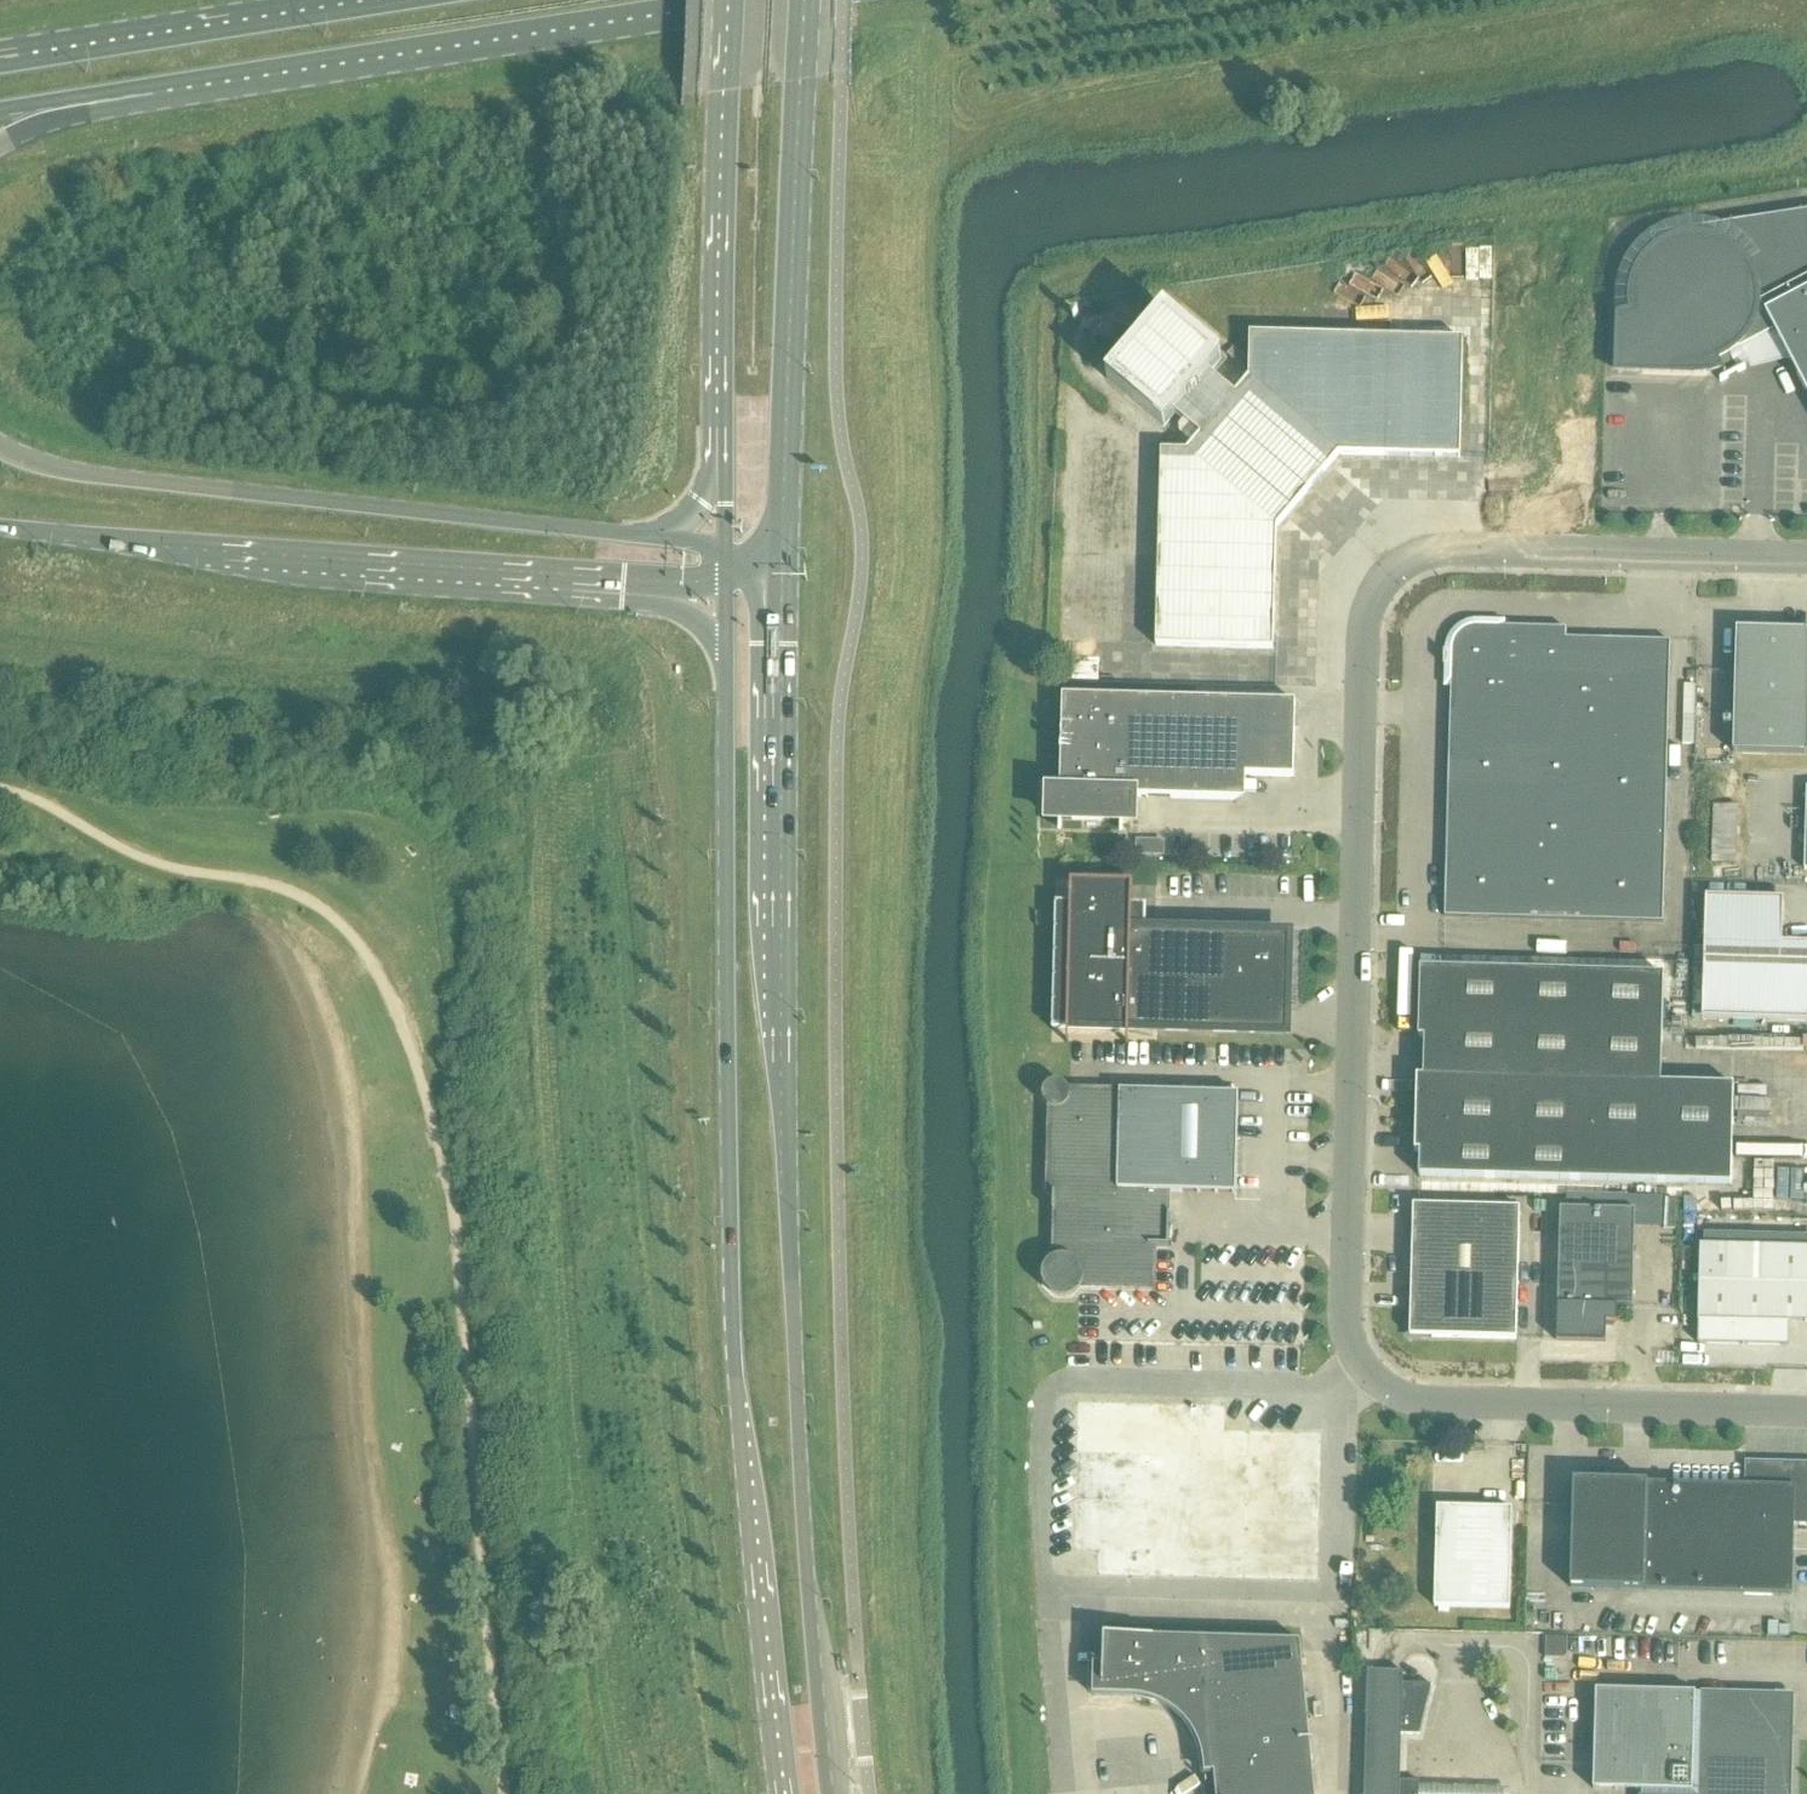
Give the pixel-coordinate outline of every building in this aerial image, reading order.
[(1634,294),(1634,305),(1634,313),(1622,316),(1620,371),(1724,376),(1736,369),(1730,355),(1774,332),(1806,394),(1806,212),(1651,236),(1659,252),(1652,256),(1636,283),(1634,294)] [(1222,359),(1165,311),(1108,379),(1165,427),(1176,414),(1184,421),(1180,426),(1181,433),(1194,444),(1187,452),(1161,452),(1156,646),(1273,649),(1277,528),(1339,454),(1460,457),(1463,340),(1250,335),(1249,378),(1235,395),(1210,373),(1222,359)] [(1663,923),(1670,642),(1566,639),(1566,629),(1499,628),(1479,627),(1474,628),(1469,629),(1464,631),(1460,634),(1457,638),(1454,642),(1453,647),(1452,652),(1445,917),(1663,923)] [(1733,753),(1806,755),(1806,632),(1744,630),(1736,630),(1736,638),(1734,718),(1733,753)] [(1073,661),(1072,673),(1106,675),(1107,664),(1073,661)] [(1294,777),(1295,703),(1063,697),(1060,820),(1123,821),(1123,797),(1220,800),(1221,776),(1294,777)] [(1154,833),(1175,829),(1173,818),(1152,822),(1154,833)] [(1144,908),(1132,908),(1133,884),(1071,882),(1068,1028),(1286,1034),(1289,937),(1143,933),(1144,908)] [(1703,1019),(1806,1022),(1806,944),(1783,944),(1784,900),(1706,898),(1703,1019)] [(1417,1078),(1415,1153),(1420,1153),(1419,1177),(1732,1184),(1734,1086),(1662,1084),(1664,975),(1420,969),(1420,973),(1420,1002),(1419,1038),(1425,1038),(1424,1078),(1417,1078)] [(1236,1194),(1239,1094),(1120,1091),(1120,1093),(1068,1091),(1066,1088),(1062,1085),(1057,1084),(1052,1085),(1048,1088),(1046,1092),(1045,1096),(1045,1101),(1048,1105),(1051,1107),(1049,1194),(1054,1194),(1053,1213),(1055,1213),(1054,1261),(1049,1264),(1046,1269),(1044,1275),(1044,1281),(1046,1286),(1050,1291),(1054,1295),(1060,1297),(1065,1297),(1071,1295),(1076,1292),(1080,1288),(1155,1290),(1156,1247),(1170,1248),(1171,1215),(1169,1214),(1170,1192),(1236,1194)] [(1521,1198),(1521,1222),(1541,1222),(1541,1198),(1521,1198)] [(1517,1339),(1520,1208),(1413,1206),(1410,1336),(1517,1339)] [(1558,1306),(1557,1341),(1606,1343),(1607,1323),(1617,1324),(1618,1307),(1633,1308),(1635,1211),(1561,1209),(1558,1306)] [(1698,1344),(1789,1346),(1790,1322),(1791,1322),(1806,1323),(1806,1249),(1700,1246),(1698,1344)] [(1113,1322),(1094,1323),(1095,1336),(1113,1335),(1113,1322)] [(1100,1550),(1100,1575),(1317,1579),(1320,1434),(1224,1431),(1224,1406),(1078,1404),(1076,1550),(1100,1550)] [(1645,1590),(1792,1594),(1794,1525),(1806,1526),(1806,1463),(1745,1461),(1745,1485),(1647,1483),(1575,1481),(1572,1588),(1645,1590)] [(1377,1605),(1435,1607),(1437,1507),(1379,1506),(1377,1605)] [(1510,1609),(1512,1509),(1437,1507),(1435,1607),(1510,1609)] [(1093,1695),(1127,1696),(1132,1696),(1137,1697),(1142,1697),(1147,1699),(1152,1700),(1156,1702),(1161,1704),(1165,1706),(1169,1708),(1171,1709),(1173,1711),(1177,1714),(1181,1718),(1184,1721),(1187,1725),(1190,1729),(1193,1733),(1196,1737),(1198,1741),(1200,1746),(1201,1750),(1203,1755),(1204,1760),(1204,1765),(1205,1770),(1205,1774),(1214,1773),(1215,1782),(1216,1793),(1315,1793),(1301,1642),(1130,1637),(1104,1636),(1103,1665),(1094,1665),(1094,1666),(1093,1695)] [(1432,1685),(1403,1684),(1403,1672),(1384,1672),(1368,1671),(1365,1793),(1419,1793),(1419,1782),(1400,1782),(1401,1735),(1420,1736),(1432,1685)] [(1792,1696),(1596,1691),(1593,1789),(1642,1791),(1642,1793),(1789,1793),(1790,1793),(1792,1696)] [(1208,1788),(1203,1778),(1182,1786),(1185,1793),(1192,1793),(1208,1788)]
